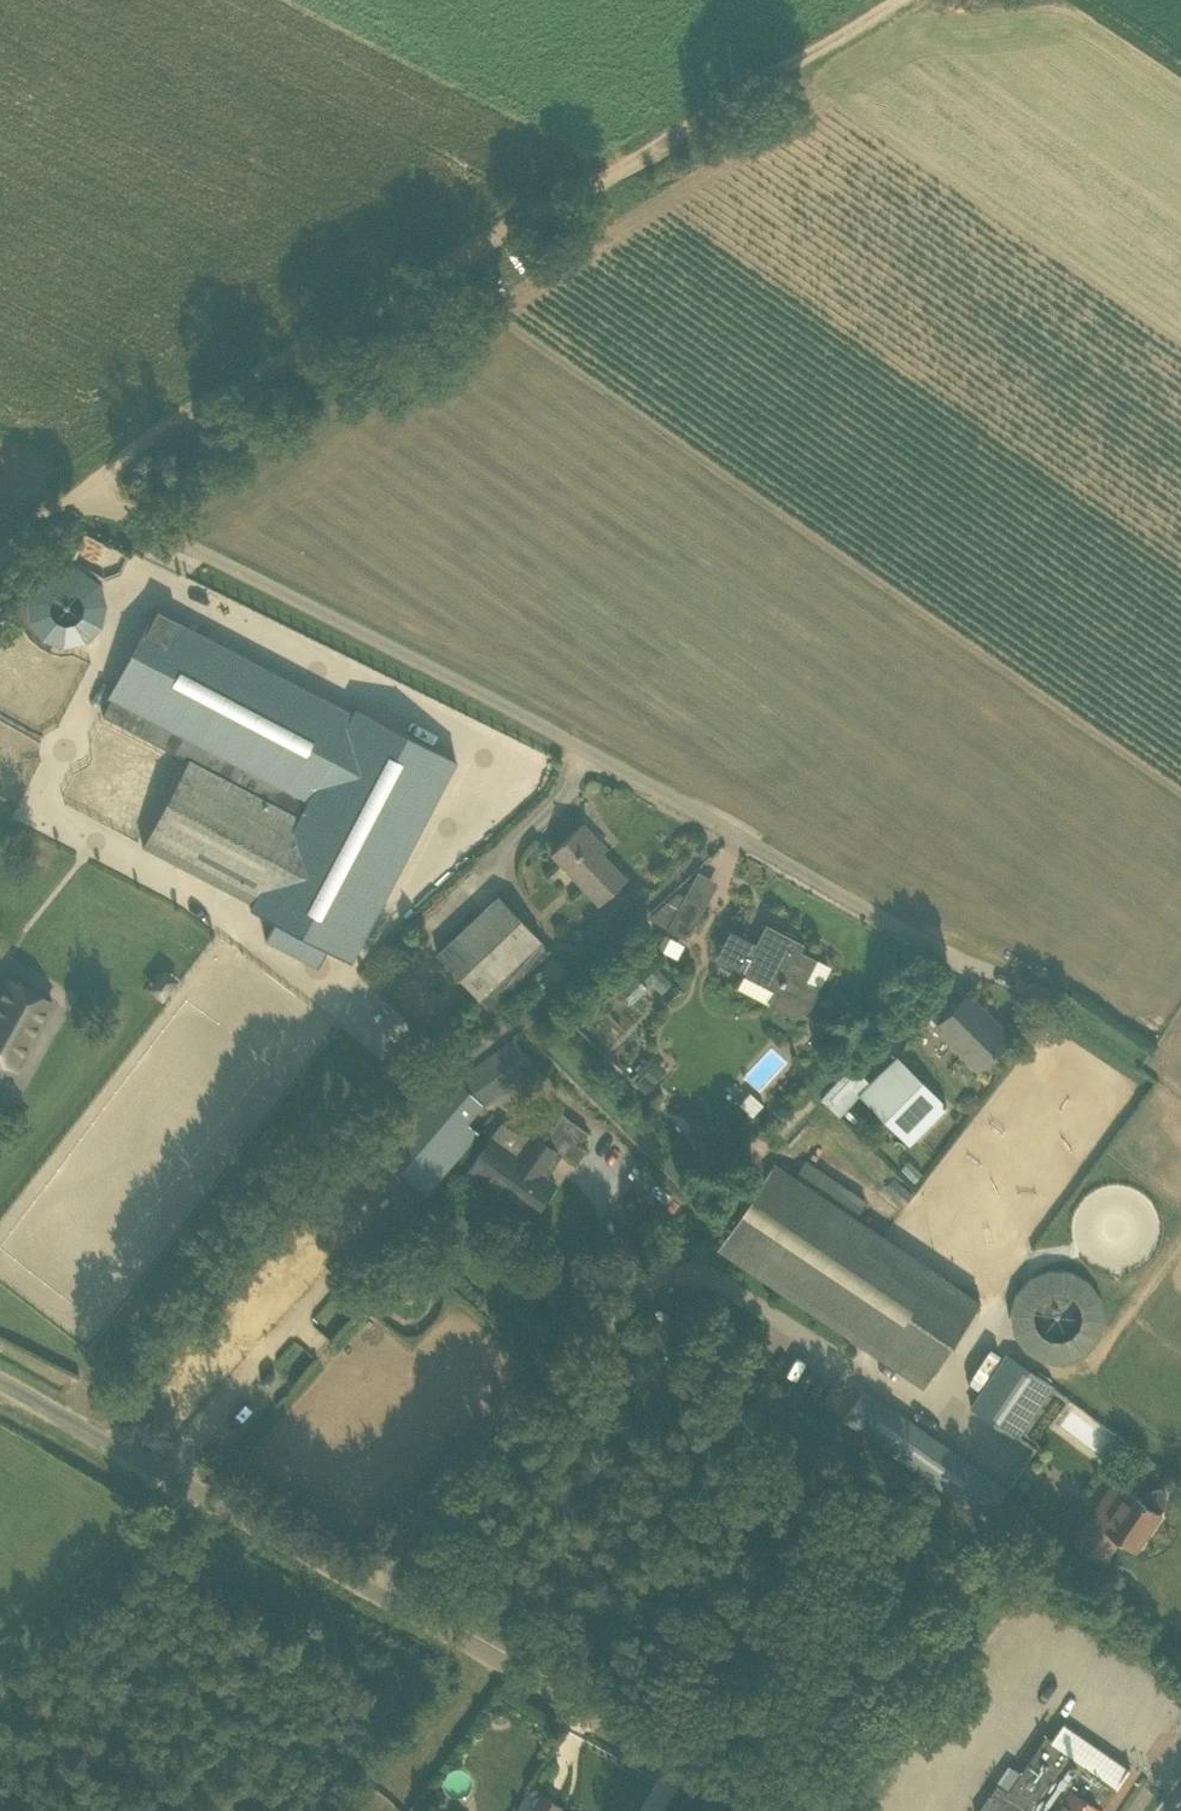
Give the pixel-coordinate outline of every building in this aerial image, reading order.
[(67,655),(116,602),(65,555),(16,608),(67,655)] [(143,844),(229,889),(253,902),(251,908),(274,920),(265,937),(318,965),(327,948),(351,961),(457,759),(357,706),(353,713),(153,607),(108,695),(112,697),(103,714),(187,758),(143,844)] [(553,852),(600,903),(626,878),(593,843),(598,838),(583,823),(553,852)] [(669,926),(688,937),(706,904),(687,893),(669,926)] [(438,953),(488,1007),(551,949),(500,894),(438,953)] [(767,925),(757,944),(731,931),(718,956),(744,970),(743,972),(777,990),(771,1003),(785,1010),(789,1011),(793,1012),(798,1012),(802,1010),(806,1008),(809,1005),(811,1001),(818,989),(803,981),(815,959),(799,951),(803,943),(767,925)] [(664,934),(658,947),(665,950),(671,937),(664,934)] [(16,1067),(53,1001),(9,976),(0,992),(0,1058),(16,1067)] [(967,993),(934,1026),(976,1069),(1010,1036),(967,993)] [(408,1174),(423,1188),(428,1192),(481,1133),(469,1122),(485,1104),(538,1065),(515,1034),(458,1077),(440,1061),(421,1081),(188,1353),(169,1375),(204,1406),(408,1174)] [(898,1055),(859,1094),(909,1143),(947,1105),(898,1055)] [(648,1090),(667,1069),(653,1056),(634,1077),(648,1090)] [(737,1102),(752,1116),(763,1104),(748,1090),(737,1102)] [(556,1151),(575,1165),(587,1149),(580,1144),(588,1132),(562,1114),(544,1141),(533,1134),(517,1156),(491,1137),(468,1169),(505,1195),(509,1191),(536,1210),(555,1183),(541,1173),(556,1151)] [(980,1301),(774,1162),(717,1246),(923,1385),(980,1301)] [(913,1193),(894,1177),(885,1187),(905,1204),(913,1193)] [(1033,1366),(1108,1336),(1077,1259),(1002,1289),(1033,1366)] [(1049,1383),(1026,1368),(1007,1354),(971,1405),(1014,1435),(1049,1383)] [(844,1418),(952,1494),(972,1466),(885,1404),(884,1406),(862,1391),(844,1418)] [(1117,1482),(1075,1543),(1103,1560),(1120,1536),(1138,1548),(1162,1512),(1126,1488),(1117,1482)] [(1009,1791),(998,1783),(979,1810),(1102,1810),(1131,1768),(1065,1722),(1053,1739),(1047,1735),(1009,1791)] [(556,1810),(559,1804),(540,1793),(530,1810),(557,1810),(556,1810)]
